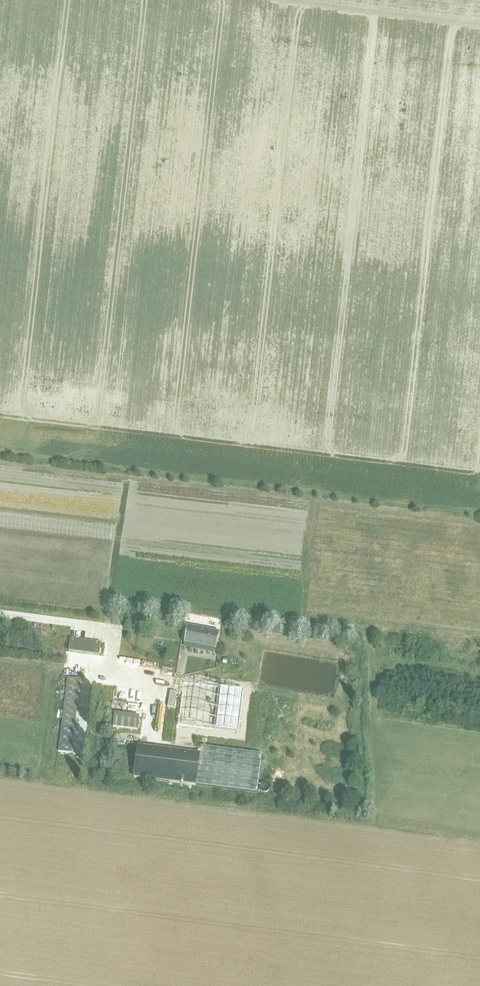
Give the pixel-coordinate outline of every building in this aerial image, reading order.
[(216,649),(219,632),(187,626),(184,643),(216,649)] [(70,639),(68,653),(94,656),(98,656),(100,642),(93,642),(70,639)] [(227,686),(169,676),(164,712),(222,720),(227,686)] [(67,679),(65,700),(78,701),(80,680),(67,679)] [(113,714),(112,727),(136,730),(138,717),(113,714)] [(138,746),(134,778),(196,786),(200,754),(138,746)] [(200,754),(196,786),(256,793),(261,754),(207,748),(201,747),(200,754)]
